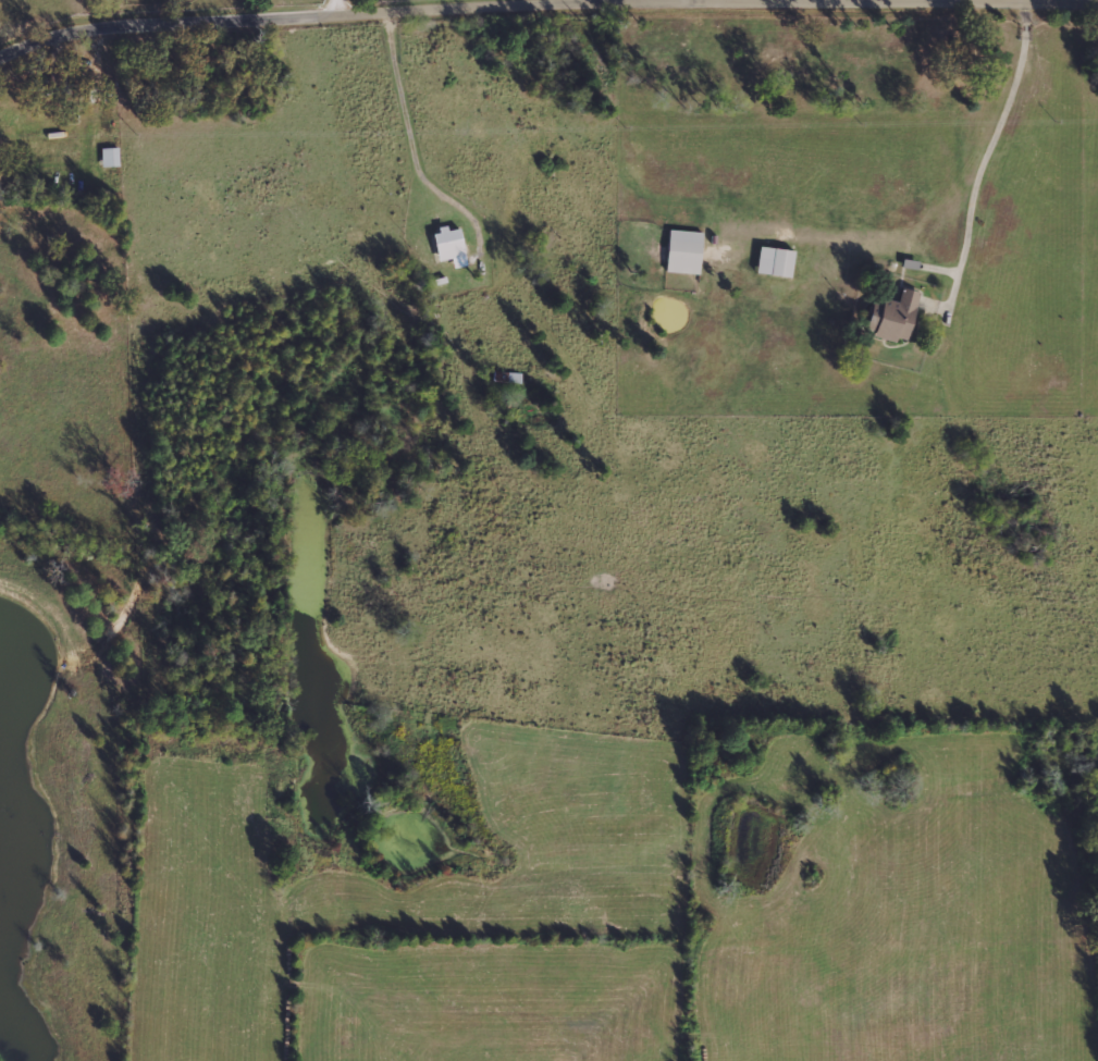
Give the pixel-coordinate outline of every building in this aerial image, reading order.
[(103,167),(120,167),(120,149),(102,149),(103,167)] [(469,266),(462,229),(449,231),(449,229),(434,231),(440,261),(453,259),(455,268),(469,266)] [(668,273),(701,274),(703,232),(670,231),(668,273)] [(756,273),(792,278),(796,252),(760,246),(756,273)] [(909,341),(922,293),(903,288),(900,303),(890,300),(889,306),(876,303),(868,334),(898,342),(899,338),(909,341)]
